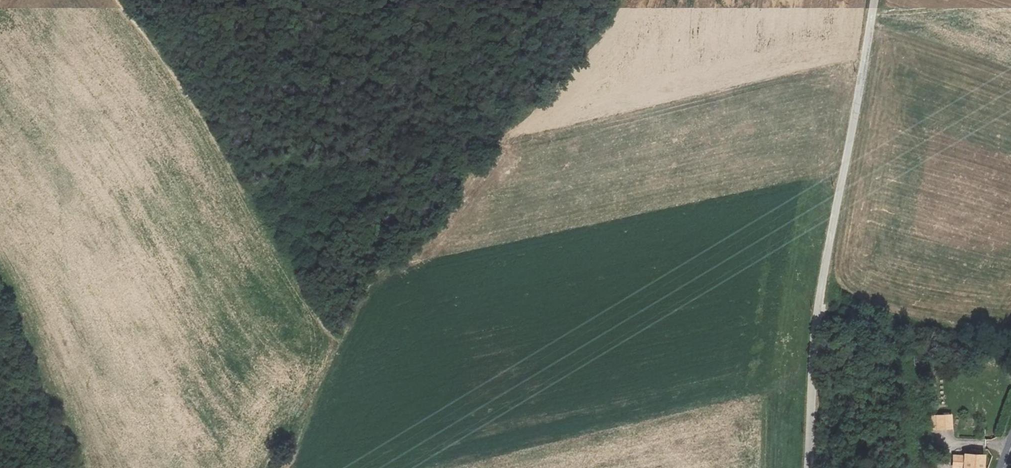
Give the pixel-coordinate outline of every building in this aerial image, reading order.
[(941,412),(929,412),(929,426),(942,425),(941,412)] [(956,451),(956,453),(944,452),(944,464),(955,465),(954,467),(972,467),(972,452),(956,451)]
